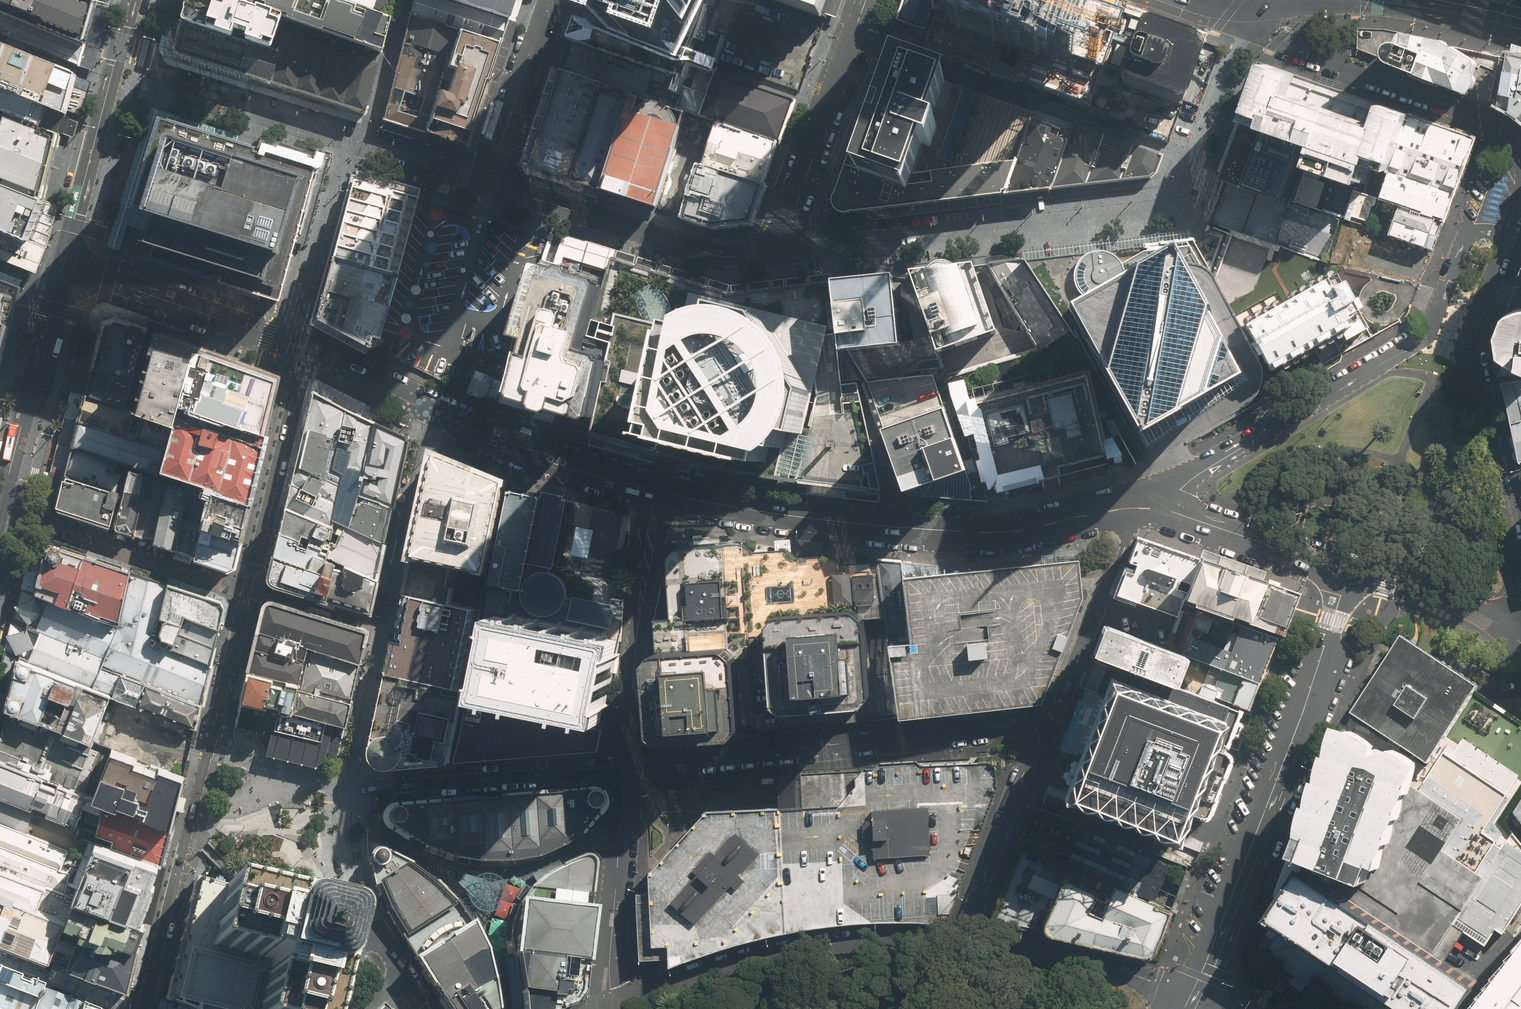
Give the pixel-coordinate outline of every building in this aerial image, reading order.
[(94,0),(0,0),(0,10),(85,42),(100,2),(94,0)] [(221,0),(189,0),(182,20),(270,49),(280,20),(221,0)] [(323,0),(221,0),(280,20),(371,50),(382,20),(323,0)] [(382,20),(388,0),(323,0),(382,20)] [(507,23),(437,0),(416,0),(383,119),(466,145),(507,23)] [(507,23),(514,0),(437,0),(507,23)] [(583,24),(578,40),(680,74),(684,59),(703,0),(590,0),(583,24)] [(828,20),(835,0),(772,0),(828,20)] [(919,50),(936,0),(904,0),(891,40),(919,50)] [(919,50),(962,65),(1090,109),(1124,13),(1085,0),(936,0),(919,50)] [(1121,0),(1092,0),(1201,38),(1204,29),(1121,0)] [(0,10),(0,31),(78,60),(85,42),(0,10)] [(1194,38),(1124,13),(1090,109),(1169,136),(1200,53),(1201,49),(1200,44),(1197,41),(1194,38)] [(229,70),(271,83),(280,52),(270,49),(182,20),(171,51),(229,70)] [(1358,49),(1388,59),(1388,56),(1387,52),(1388,48),(1391,45),(1395,43),(1398,42),(1400,43),(1403,35),(1408,33),(1389,29),(1359,29),(1358,49)] [(1395,43),(1391,45),(1388,48),(1387,52),(1388,56),(1388,59),(1470,94),(1478,83),(1479,73),(1476,72),(1479,66),(1478,61),(1456,47),(1444,40),(1408,33),(1403,35),(1400,43),(1398,42),(1395,43)] [(377,63),(285,36),(280,52),(271,83),(363,110),(377,63)] [(571,191),(653,216),(655,208),(602,191),(569,180),(530,167),(562,71),(571,45),(560,40),(521,164),(526,176),(571,191)] [(0,45),(0,110),(73,138),(80,120),(66,115),(68,111),(82,116),(92,81),(0,45)] [(677,80),(571,45),(562,71),(601,84),(634,94),(669,106),(677,80)] [(1520,119),(1520,56),(1511,54),(1501,104),(1520,119)] [(1033,112),(886,62),(838,207),(842,214),(850,217),(1003,193),(1031,117),(1033,112)] [(1297,75),(1268,63),(1247,121),(1315,144),(1308,164),(1367,185),(1374,165),(1391,171),(1411,114),(1382,104),(1380,111),(1295,82),(1297,75)] [(601,84),(562,71),(530,167),(569,180),(601,84)] [(717,122),(778,143),(791,103),(698,71),(692,89),(684,86),(677,109),(687,112),(717,122)] [(634,94),(601,84),(569,180),(602,191),(634,94)] [(669,106),(634,94),(602,191),(655,208),(687,112),(677,109),(669,106)] [(1424,119),(1411,114),(1391,171),(1382,198),(1400,205),(1444,222),(1477,137),(1424,119)] [(8,115),(0,136),(0,177),(42,193),(56,134),(8,115)] [(277,298),(319,165),(247,143),(229,137),(158,115),(130,205),(156,213),(147,242),(155,245),(150,258),(277,298)] [(1071,131),(1031,117),(1003,193),(1051,189),(1071,131)] [(1315,144),(1247,121),(1227,178),(1295,203),(1296,200),(1308,164),(1315,144)] [(703,169),(762,187),(778,143),(717,122),(703,169)] [(1073,124),(1071,131),(1051,189),(1153,176),(1159,173),(1165,155),(1073,124)] [(790,147),(778,143),(762,187),(750,222),(713,225),(688,217),(685,225),(726,237),(761,232),(790,147)] [(1367,185),(1308,164),(1296,200),(1351,219),(1352,216),(1365,220),(1375,205),(1379,197),(1366,192),(1367,185)] [(762,187),(703,169),(688,217),(713,225),(750,222),(762,187)] [(1227,178),(1211,221),(1329,263),(1345,220),(1295,203),(1227,178)] [(420,200),(354,181),(311,316),(376,343),(420,200)] [(431,190),(446,194),(449,186),(434,181),(431,190)] [(0,184),(0,230),(34,244),(50,203),(0,184)] [(1400,205),(1395,220),(1438,236),(1444,222),(1400,205)] [(1438,236),(1395,220),(1389,235),(1432,252),(1438,236)] [(1209,227),(1234,236),(1215,285),(1223,300),(1238,328),(1242,327),(1335,274),(1332,264),(1329,263),(1211,221),(1209,227)] [(560,235),(553,233),(544,266),(548,267),(606,284),(615,251),(560,235)] [(1191,241),(1140,247),(1149,313),(1201,291),(1209,288),(1215,285),(1191,241)] [(1062,257),(1024,262),(1069,334),(1143,450),(1168,437),(1187,427),(1256,392),(1259,385),(1260,375),(1257,364),(1238,328),(1223,300),(1215,285),(1209,288),(1201,291),(1149,313),(1140,247),(1062,257)] [(595,436),(658,452),(661,436),(748,458),(766,462),(782,446),(776,478),(877,490),(858,387),(844,389),(843,383),(839,351),(837,334),(833,281),(813,282),(796,284),(782,285),(730,290),(725,290),(714,287),(615,251),(606,284),(590,339),(614,345),(598,423),(595,436)] [(1040,352),(1069,334),(1024,262),(988,265),(1001,287),(1029,335),(1040,352)] [(590,339),(606,284),(548,267),(544,266),(542,265),(520,339),(526,340),(533,343),(516,394),(520,400),(538,405),(541,411),(553,414),(558,411),(598,423),(614,345),(590,339)] [(883,432),(947,410),(935,375),(938,374),(937,369),(941,368),(943,377),(1040,352),(1029,335),(1016,331),(1008,329),(1001,327),(999,323),(990,293),(995,290),(999,287),(1001,287),(988,265),(973,267),(995,332),(938,352),(912,274),(893,276),(901,344),(850,350),(846,350),(842,350),(839,351),(843,383),(864,381),(868,381),(874,403),(883,432)] [(973,267),(912,274),(938,352),(995,332),(973,267)] [(1335,274),(1242,327),(1268,373),(1340,332),(1344,340),(1366,330),(1355,310),(1363,307),(1357,298),(1349,302),(1335,274)] [(893,276),(833,281),(837,334),(839,351),(842,350),(846,350),(850,350),(901,344),(893,276)] [(0,281),(0,322),(10,326),(21,288),(0,281)] [(1508,311),(1499,333),(1502,353),(1512,360),(1520,364),(1520,308),(1508,311)] [(116,316),(103,324),(92,367),(142,382),(155,331),(116,316)] [(10,326),(0,322),(0,364),(10,326)] [(188,343),(155,331),(142,382),(133,410),(172,424),(177,407),(193,345),(188,343)] [(273,375),(193,345),(177,407),(262,434),(273,375)] [(83,395),(133,410),(142,382),(92,367),(83,395)] [(466,391),(486,400),(487,398),(498,401),(505,382),(478,370),(474,379),(472,377),(466,391)] [(972,404),(992,484),(1104,456),(1084,376),(972,404)] [(1502,382),(1505,396),(1517,449),(1520,461),(1520,379),(1502,382)] [(312,392),(295,465),(339,484),(341,475),(330,471),(337,439),(352,443),(347,468),(364,471),(374,422),(312,392)] [(133,410),(83,395),(77,419),(167,446),(172,424),(133,410)] [(208,486),(247,498),(262,434),(177,407),(172,424),(167,446),(161,470),(175,475),(208,486)] [(947,410),(883,432),(894,463),(898,474),(903,491),(967,469),(947,410)] [(167,446),(77,419),(72,444),(135,462),(155,468),(161,470),(167,446)] [(374,422),(364,471),(358,494),(392,508),(407,435),(374,422)] [(72,444),(65,476),(126,494),(135,462),(72,444)] [(510,479),(436,449),(413,554),(456,564),(490,573),(510,479)] [(117,523),(139,531),(155,468),(135,462),(126,494),(117,523)] [(295,465),(284,507),(332,525),(330,521),(339,484),(295,465)] [(139,531),(159,538),(173,484),(175,475),(155,468),(139,531)] [(126,494),(65,476),(56,506),(117,523),(126,494)] [(159,538),(179,545),(188,508),(192,492),(173,484),(159,538)] [(202,514),(199,526),(204,528),(238,539),(247,498),(208,486),(202,514)] [(553,569),(567,500),(564,499),(565,496),(554,494),(543,491),(542,497),(512,490),(493,584),(523,590),(523,596),(525,603),(527,607),(530,610),(533,613),(538,615),(537,619),(489,609),(481,645),(469,702),(497,707),(499,698),(508,700),(591,717),(604,720),(621,639),(612,637),(619,605),(599,601),(568,595),(567,589),(566,584),(562,579),(557,575),(551,572),(551,568),(553,569)] [(392,508),(358,494),(350,527),(385,543),(392,508)] [(284,507),(279,531),(320,547),(324,536),(330,537),(332,525),(284,507)] [(179,545),(198,553),(204,528),(199,526),(202,514),(188,508),(179,545)] [(595,509),(583,572),(611,578),(624,515),(595,509)] [(377,580),(385,543),(350,527),(345,525),(336,544),(329,541),(327,557),(344,565),(342,571),(377,580)] [(238,539),(204,528),(198,553),(227,566),(233,563),(238,539)] [(275,554),(330,574),(332,569),(333,562),(324,558),(326,553),(319,550),(320,547),(299,539),(279,531),(275,554)] [(1201,558),(1138,538),(1117,595),(1178,616),(1184,600),(1201,558)] [(886,613),(881,563),(840,565),(828,555),(796,558),(786,551),(753,550),(740,543),(674,550),(668,558),(671,618),(655,619),(657,651),(650,660),(652,731),(664,740),(733,734),(742,724),(894,710),(887,645),(908,642),(907,631),(889,633),(886,613)] [(269,578),(325,596),(330,574),(275,554),(269,578)] [(454,580),(456,564),(413,554),(405,594),(456,605),(460,582),(454,580)] [(1053,673),(1083,596),(1081,581),(1081,576),(1078,557),(901,576),(907,631),(908,642),(887,645),(894,710),(895,720),(1040,705),(1053,673)] [(1262,581),(1201,558),(1184,600),(1206,609),(1246,624),(1262,581)] [(881,563),(886,613),(889,633),(907,631),(901,576),(900,561),(881,563)] [(330,574),(325,596),(370,612),(377,580),(342,571),(332,569),(330,574)] [(166,585),(132,573),(39,593),(26,634),(32,638),(98,664),(199,702),(211,664),(155,643),(166,585)] [(1262,581),(1246,624),(1280,637),(1297,593),(1262,581)] [(223,606),(166,585),(155,643),(211,664),(223,606)] [(482,611),(456,605),(405,594),(397,631),(389,670),(466,687),(475,643),(482,611)] [(365,632),(271,605),(253,669),(299,682),(309,648),(357,661),(365,632)] [(1261,686),(1280,637),(1246,624),(1206,609),(1187,658),(1210,667),(1261,686)] [(1187,658),(1106,626),(1095,654),(1163,681),(1176,686),(1187,658)] [(1352,707),(1435,760),(1484,684),(1402,631),(1352,707)] [(98,664),(32,638),(23,663),(88,689),(98,664)] [(340,723),(347,699),(357,661),(313,648),(304,687),(298,686),(292,711),(340,723)] [(1123,672),(1096,661),(1085,687),(1113,698),(1123,672)] [(8,710),(91,744),(107,696),(88,689),(23,663),(8,710)] [(199,702),(98,664),(88,689),(107,696),(114,698),(192,725),(199,702)] [(1251,712),(1261,686),(1210,667),(1200,692),(1251,712)] [(260,671),(249,669),(243,698),(247,699),(292,711),(298,686),(297,680),(260,671)] [(450,762),(466,687),(389,670),(373,747),(372,752),(373,757),(376,762),(381,766),(386,768),(390,769),(395,768),(450,762)] [(1085,689),(1040,808),(1180,858),(1197,816),(1208,820),(1234,753),(1225,747),(1240,709),(1232,706),(1176,686),(1163,681),(1155,698),(1138,693),(1119,702),(1085,689)] [(1475,983),(1444,962),(1466,932),(1486,945),(1497,928),(1504,932),(1518,912),(1520,907),(1520,846),(1496,818),(1507,801),(1520,782),(1520,780),(1520,726),(1479,696),(1433,767),(1421,761),(1346,726),(1298,854),(1272,917),(1251,957),(1332,1008),(1458,1008),(1475,983)] [(497,707),(469,702),(456,761),(495,759),(554,755),(599,752),(603,728),(589,726),(591,717),(508,700),(499,698),(497,707)] [(255,751),(261,752),(268,754),(327,770),(340,723),(292,711),(247,699),(242,725),(241,733),(241,738),(243,744),(246,746),(249,748),(252,750),(255,751)] [(8,710),(0,734),(0,764),(84,793),(102,748),(91,744),(8,710)] [(182,774),(113,749),(94,796),(104,800),(169,825),(182,774)] [(867,924),(937,924),(959,861),(967,838),(982,795),(993,759),(799,771),(799,776),(779,777),(780,807),(706,810),(652,871),(653,891),(640,892),(638,892),(640,938),(641,958),(671,957),(672,967),(725,948),(772,935),(826,927),(867,924)] [(0,764),(0,798),(76,825),(84,804),(87,794),(84,793),(0,764)] [(601,807),(603,804),(603,801),(603,798),(601,795),(599,793),(596,792),(593,791),(590,792),(587,794),(585,796),(584,799),(584,802),(585,805),(587,808),(590,810),(593,810),(596,810),(599,809),(601,807)] [(560,794),(565,845),(577,836),(599,809),(596,810),(593,810),(590,810),(587,808),(585,805),(584,802),(584,799),(585,796),(587,794),(587,792),(560,794)] [(169,825),(104,800),(94,796),(87,794),(84,804),(100,810),(97,831),(114,838),(112,845),(153,862),(158,864),(169,825)] [(532,798),(537,849),(558,848),(565,845),(560,794),(532,798)] [(0,798),(0,825),(68,849),(78,826),(76,825),(0,798)] [(504,801),(509,852),(537,849),(532,798),(504,801)] [(476,804),(481,847),(482,855),(509,852),(504,801),(476,804)] [(450,805),(453,840),(457,839),(458,849),(481,847),(476,804),(450,805)] [(432,841),(453,840),(450,805),(398,810),(401,811),(403,813),(404,815),(405,818),(404,821),(403,823),(401,825),(432,841)] [(1054,874),(1065,879),(1110,897),(1117,883),(1162,901),(1179,860),(1035,807),(1025,833),(997,901),(989,924),(1030,931),(1054,874)] [(399,826),(401,825),(403,823),(404,821),(405,818),(404,815),(403,813),(401,811),(398,810),(396,810),(393,810),(390,812),(389,814),(388,817),(388,820),(389,822),(391,824),(393,826),(396,827),(399,826)] [(0,825),(0,847),(60,868),(68,849),(0,825)] [(76,896),(133,918),(153,862),(112,845),(100,840),(76,896)] [(0,847),(0,868),(46,884),(65,892),(70,871),(60,868),(0,847)] [(385,866),(387,863),(388,860),(388,857),(387,855),(385,852),(383,851),(380,850),(377,850),(374,851),(372,853),(371,856),(370,859),(371,862),(372,864),(374,866),(377,867),(380,868),(382,867),(385,866)] [(387,908),(416,960),(469,926),(455,902),(435,883),(410,864),(385,852),(387,855),(388,857),(388,860),(387,863),(385,866),(382,867),(380,868),(377,867),(374,866),(372,864),(371,862),(375,887),(387,908)] [(530,887),(591,895),(596,864),(594,860),(592,857),(587,855),(583,857),(557,867),(544,874),(530,887)] [(0,868),(0,893),(33,907),(67,919),(76,896),(65,892),(46,884),(0,868)] [(495,877),(488,875),(480,876),(474,879),(469,885),(466,892),(468,899),(472,906),(477,910),(484,912),(491,912),(498,908),(503,902),(505,895),(504,889),(501,882),(495,877)] [(322,877),(313,884),(323,896),(332,890),(322,877)] [(1042,929),(1154,960),(1173,904),(1162,901),(1117,883),(1110,897),(1065,879),(1042,929)] [(331,968),(340,929),(339,923),(334,915),(326,912),(293,904),(224,888),(199,883),(171,1004),(184,1008),(321,1008),(331,968)] [(589,910),(591,895),(530,887),(518,902),(554,906),(589,910)] [(0,893),(0,937),(50,957),(64,926),(67,919),(33,907),(0,893)] [(133,918),(76,896),(67,919),(137,947),(142,922),(133,918)] [(591,910),(589,910),(554,906),(518,902),(512,922),(510,940),(512,954),(584,962),(591,910)] [(137,947),(67,919),(64,926),(50,957),(129,988),(137,949),(137,947)] [(416,960),(448,1008),(496,1008),(491,977),(483,948),(469,926),(416,960)] [(1474,1008),(1520,1008),(1520,944),(1474,1008)] [(581,992),(584,962),(512,954),(520,1008),(563,1008),(575,1003),(581,992)] [(0,968),(0,1008),(3,1008),(35,1008),(44,984),(0,968)] [(171,1004),(165,1001),(163,1008),(184,1008),(171,1004)]
